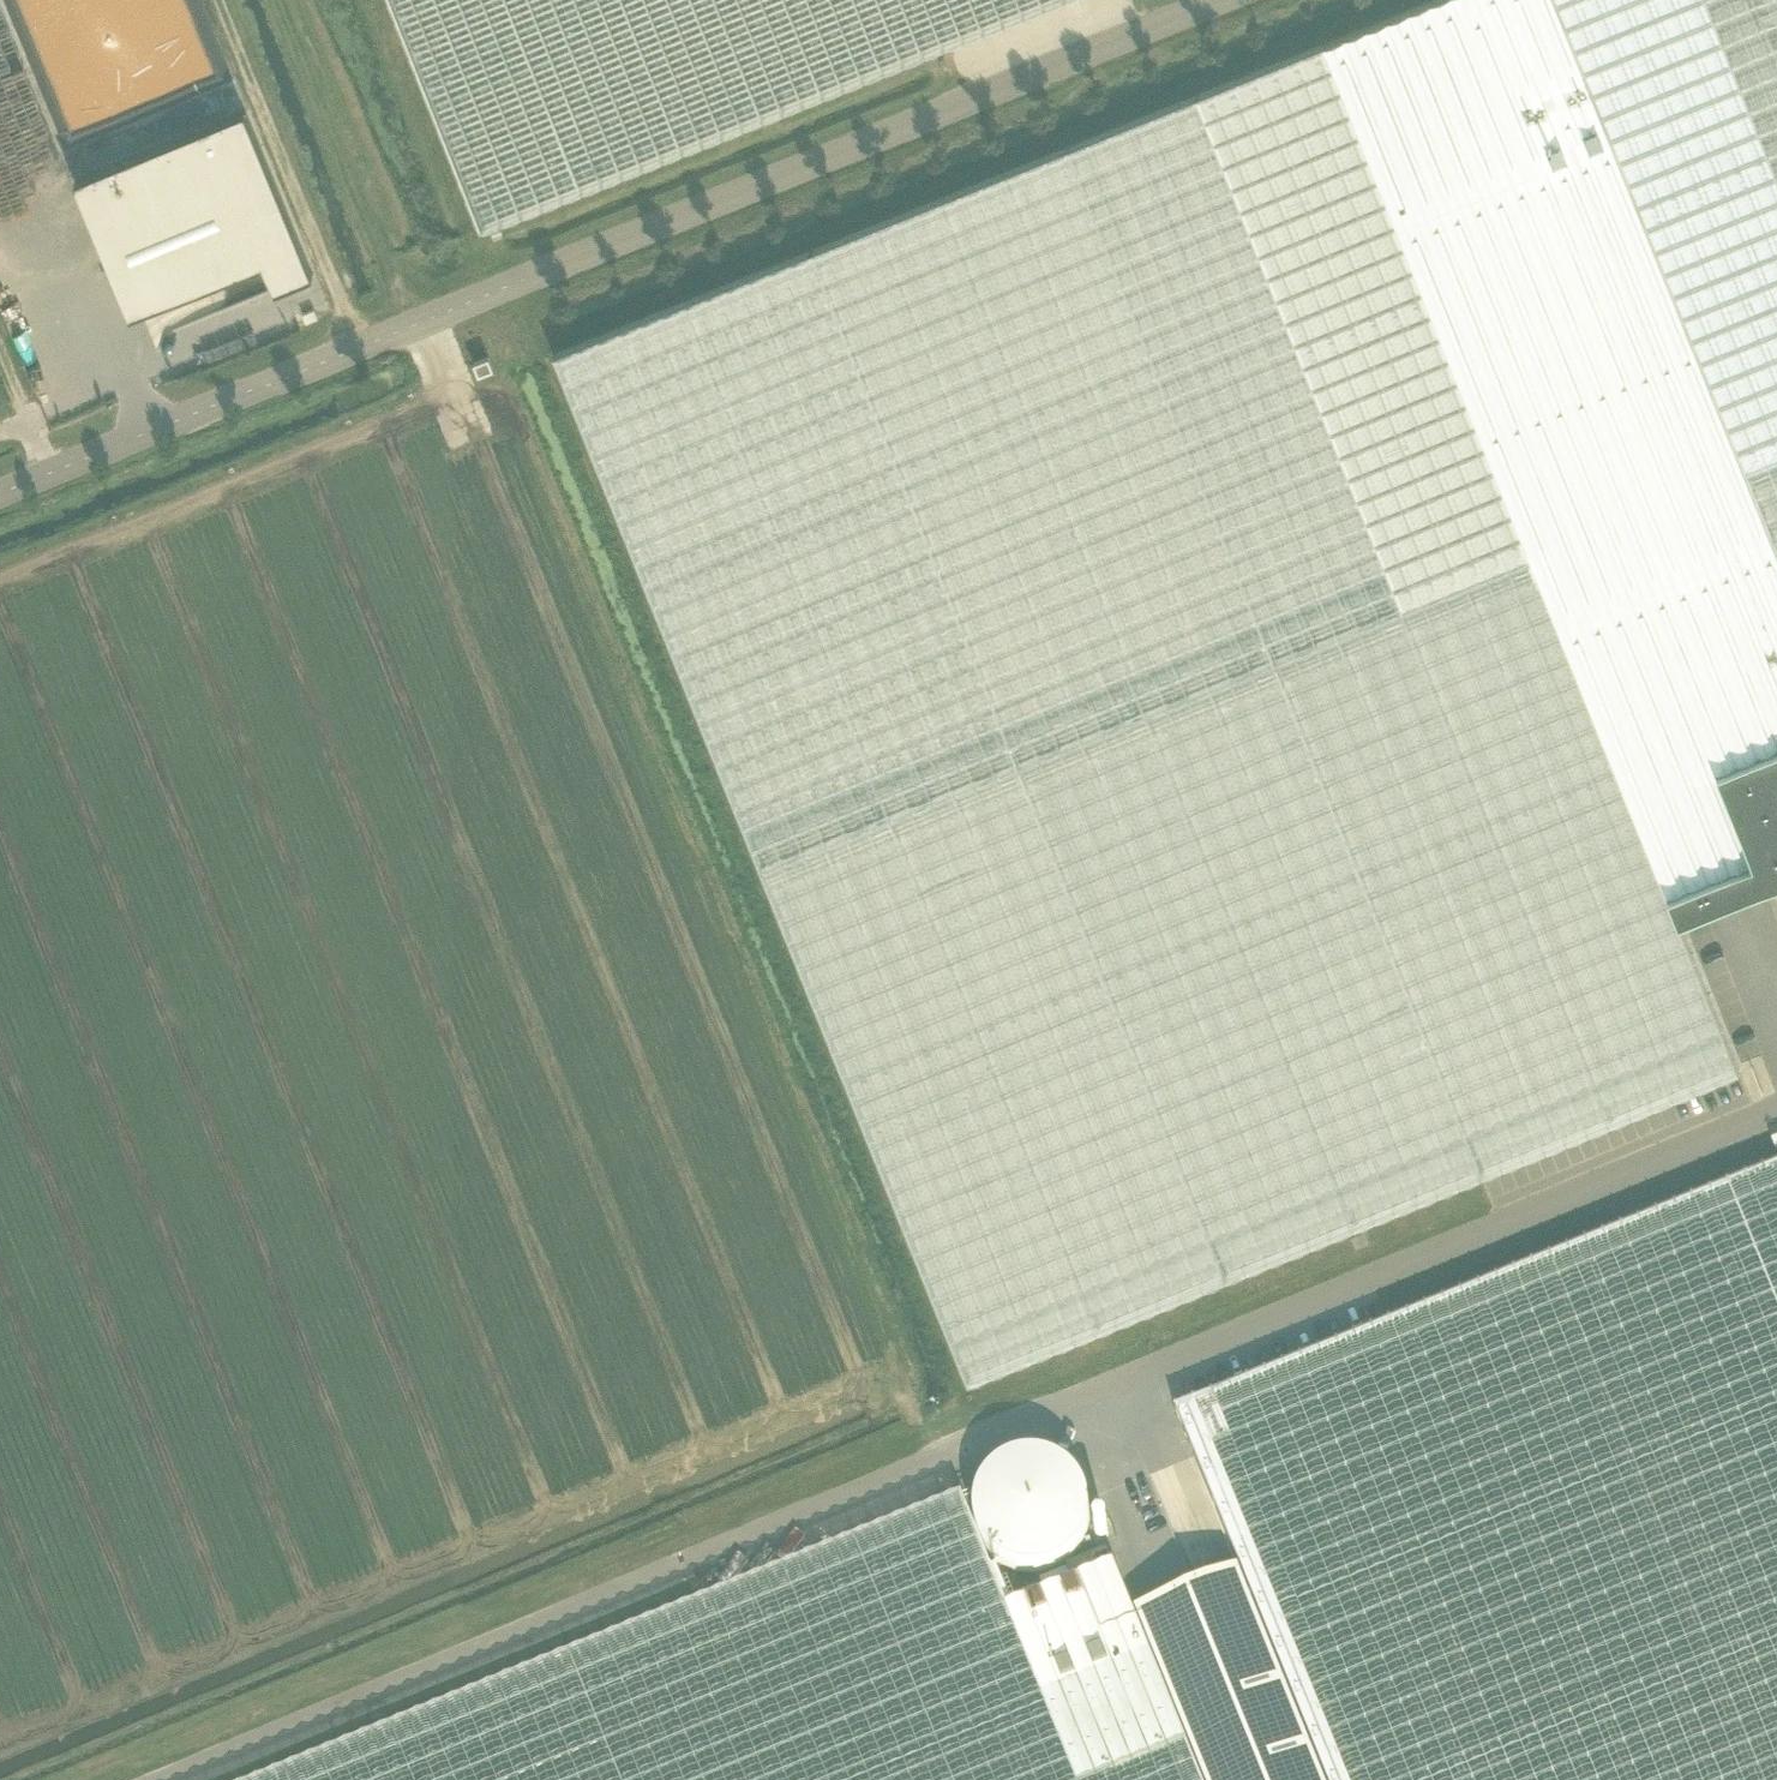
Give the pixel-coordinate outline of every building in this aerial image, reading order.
[(482,227),(1052,0),(392,0),(482,227)] [(1679,923),(1776,883),(1776,545),(1558,0),(1430,0),(1324,43),(1679,923)] [(1776,545),(1776,0),(1558,0),(1776,545)] [(1738,1069),(1679,923),(1324,43),(554,353),(968,1379),(1738,1069)] [(131,313),(264,258),(276,287),(313,272),(246,108),(75,178),(131,313)] [(1738,1183),(1389,1325),(1155,1421),(1219,1579),(1133,1614),(1114,1567),(1007,1610),(962,1499),(952,1503),(270,1779),(1776,1779),(1776,1167),(1738,1183)] [(1107,1551),(1067,1567),(1073,1581),(1113,1564),(1107,1551)]
